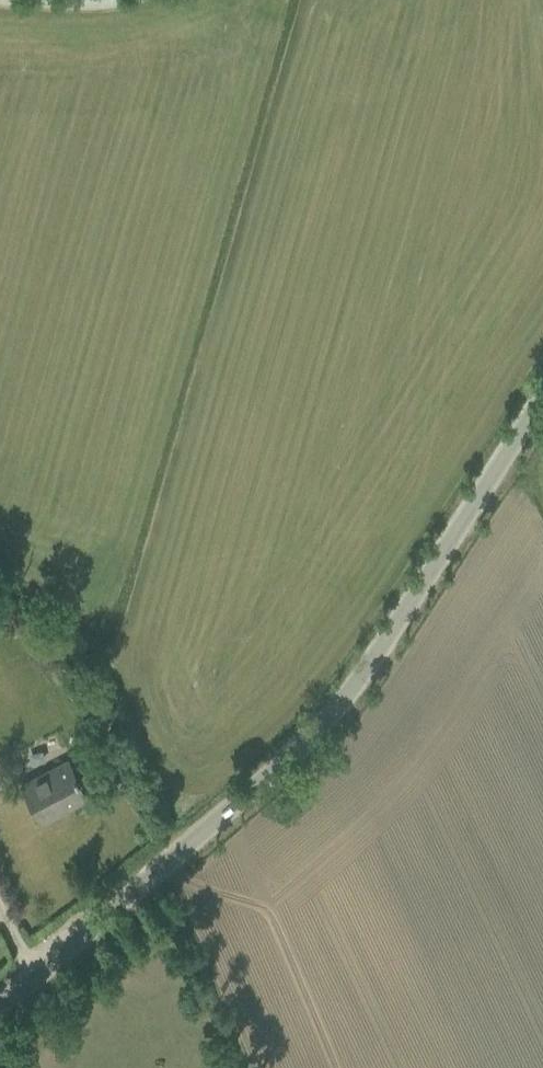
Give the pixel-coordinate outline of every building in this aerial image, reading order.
[(22,784),(41,820),(59,811),(57,807),(83,793),(85,797),(86,797),(74,774),(76,774),(74,770),(72,771),(67,760),(22,784)]
